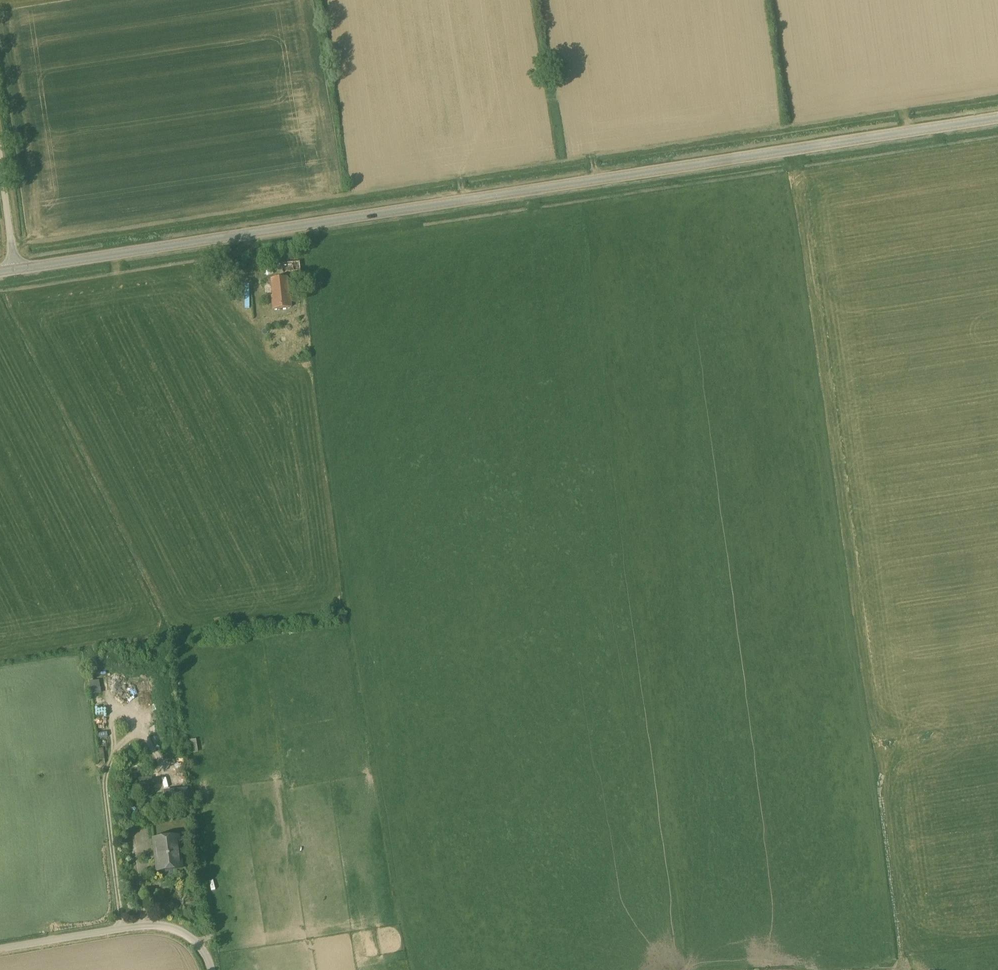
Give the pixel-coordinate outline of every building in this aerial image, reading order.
[(282,273),(301,272),(300,262),(281,264),(282,273)] [(290,294),(289,294),(287,277),(270,280),(272,297),(271,297),(272,310),(292,308),(290,294)] [(89,694),(100,693),(98,679),(87,680),(89,694)] [(188,739),(190,753),(197,751),(195,738),(188,739)] [(158,870),(181,867),(177,838),(154,841),(158,870)]
